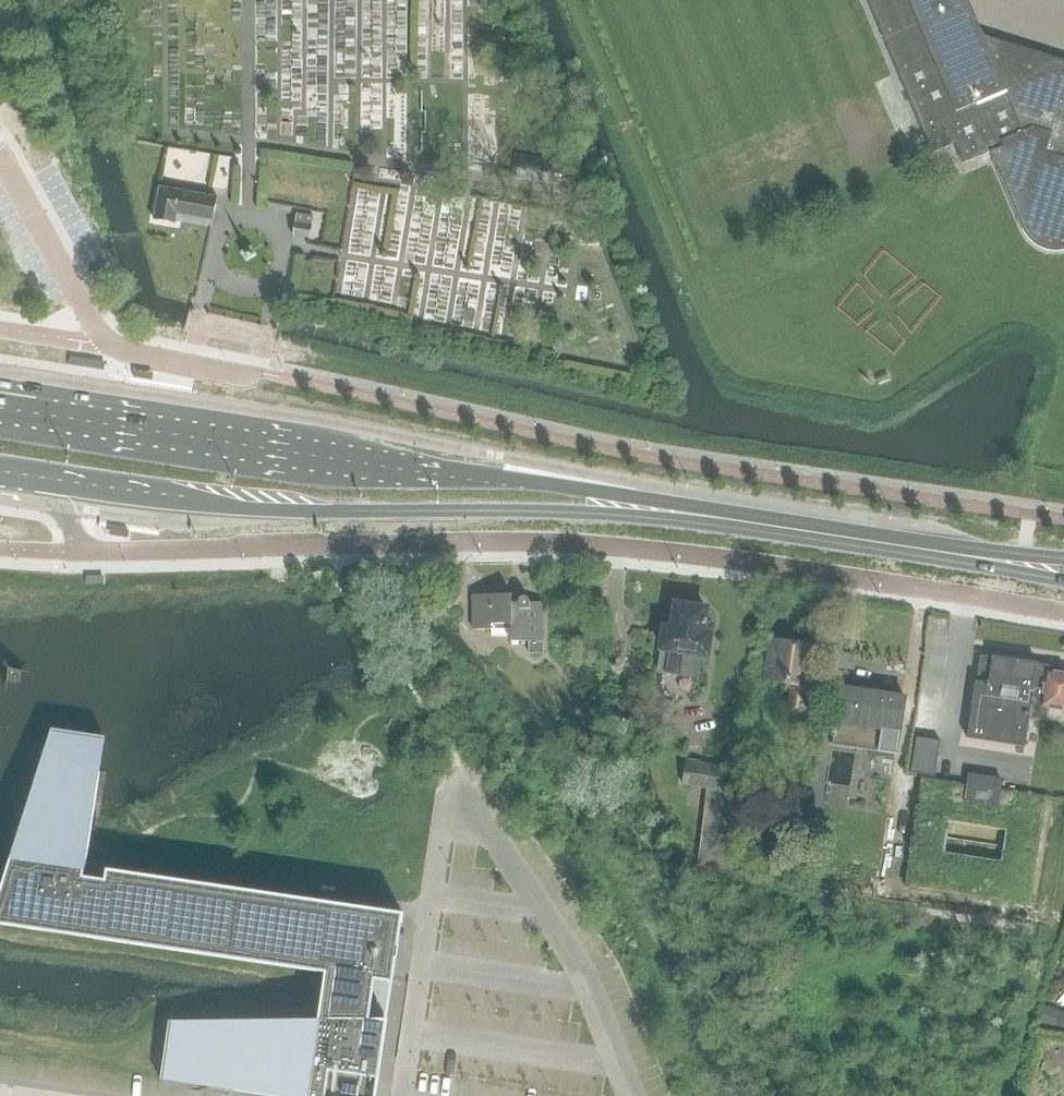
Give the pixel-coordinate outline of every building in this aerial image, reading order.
[(931,152),(917,158),(918,159),(954,144),(962,164),(990,152),(995,162),(1023,229),(1024,232),(1026,235),(1028,237),(1030,240),(1033,242),(1036,244),(1039,246),(1042,248),(1046,249),(1049,250),(1053,250),(1056,250),(1059,250),(1063,250),(1063,249),(1063,61),(1045,55),(999,74),(983,36),(968,0),(867,0),(931,152)] [(519,159),(516,178),(559,184),(562,166),(519,159)] [(217,196),(159,187),(155,186),(154,191),(158,191),(154,220),(175,223),(177,214),(213,220),(217,196)] [(296,213),(292,236),(310,239),(314,216),(296,213)] [(519,602),(519,604),(513,604),(513,595),(490,595),(490,600),(474,600),(474,630),(492,630),(492,624),(511,624),(511,642),(530,642),(530,654),(544,654),(544,603),(531,603),(531,602),(530,601),(530,600),(529,598),(527,597),(526,597),(524,597),(523,598),(521,598),(520,599),(520,600),(519,602)] [(706,656),(710,635),(702,634),(706,609),(700,609),(698,604),(686,602),(682,606),(676,605),(674,623),(666,622),(658,672),(697,678),(700,655),(706,656)] [(814,712),(817,694),(810,693),(813,675),(808,675),(811,646),(775,641),(773,659),(768,659),(766,679),(792,682),(788,709),(814,712)] [(1053,672),(1053,671),(1049,671),(1050,665),(1037,663),(1037,662),(992,655),(992,657),(981,655),(977,680),(976,680),(967,737),(1025,746),(1032,697),(1043,699),(1042,707),(1063,710),(1063,674),(1053,672)] [(832,745),(898,754),(906,697),(841,688),(836,720),(832,745)] [(588,703),(572,712),(579,725),(592,718),(595,716),(588,703)] [(9,922),(97,935),(97,939),(325,973),(318,1020),(169,1021),(160,1079),(272,1095),(376,1095),(389,1006),(372,1003),(377,964),(395,966),(402,913),(107,869),(105,880),(83,877),(94,803),(105,736),(52,728),(0,893),(0,921),(9,922)] [(940,742),(916,738),(910,774),(934,778),(940,742)] [(687,759),(682,784),(706,788),(719,790),(724,766),(687,759)] [(999,789),(1000,780),(969,775),(968,784),(921,777),(905,885),(1028,905),(1045,796),(999,789)] [(706,788),(697,874),(728,878),(737,792),(719,790),(706,788)] [(1043,1005),(1037,1027),(1052,1031),(1053,1029),(1063,1032),(1063,1011),(1043,1005)]
